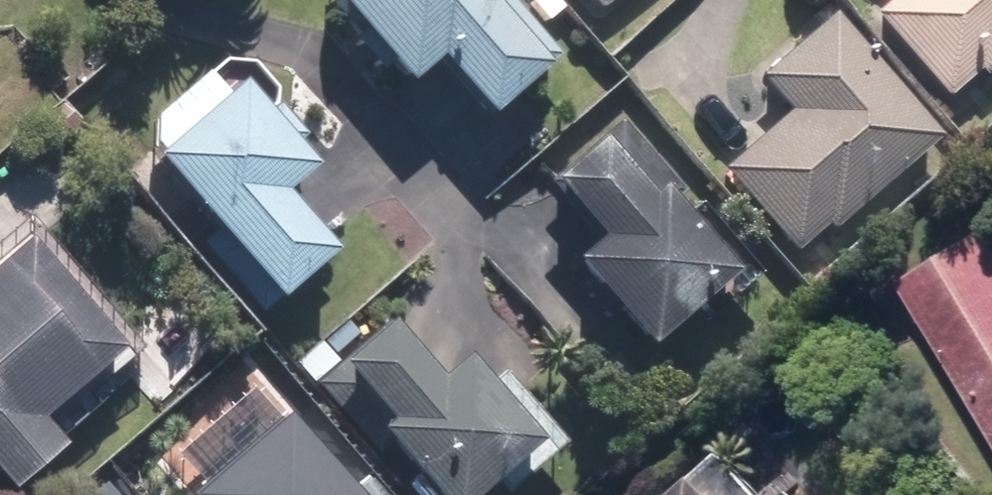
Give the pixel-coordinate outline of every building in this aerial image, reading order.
[(509,0),(372,0),(427,60),(446,42),(499,100),(555,50),(509,0)] [(991,59),(991,0),(895,0),(890,4),(960,86),(991,59)] [(939,132),(837,19),(771,79),(798,108),(734,165),(810,249),(939,132)] [(245,88),(176,146),(286,275),(325,242),(271,178),(301,153),(245,88)] [(738,263),(634,126),(564,178),(596,220),(580,232),(652,327),(738,263)] [(916,268),(991,405),(991,226),(916,268)] [(7,464),(51,427),(35,408),(116,339),(38,249),(0,281),(0,456),(7,464)] [(424,311),(358,371),(466,489),(532,429),(424,311)] [(297,397),(191,490),(195,494),(384,494),(297,397)] [(684,494),(724,494),(706,475),(684,494)]
